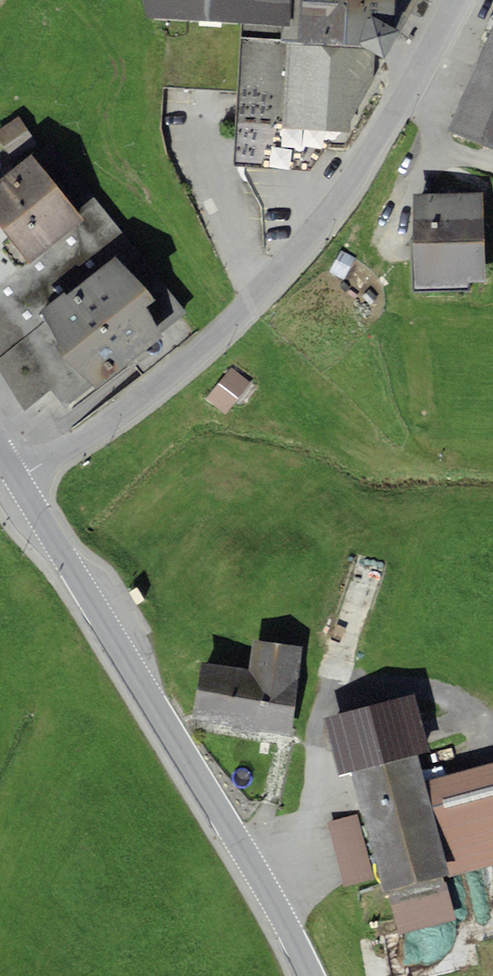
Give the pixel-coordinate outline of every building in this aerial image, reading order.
[(149,18),(241,23),(235,165),(310,170),(327,147),(337,132),(349,133),(350,122),(375,76),(375,54),(362,46),(278,40),(281,26),(290,26),(291,0),(144,0),(149,18)] [(290,26),(281,26),(278,40),(362,46),(375,54),(382,59),(400,33),(373,16),(374,12),(394,15),(395,0),(291,0),(290,26)] [(447,131),(492,151),(492,24),(447,131)] [(13,158),(36,139),(17,117),(0,132),(0,143),(13,158)] [(31,155),(0,181),(0,227),(28,263),(84,219),(78,212),(31,155)] [(482,193),(413,194),(415,291),(471,290),(471,282),(484,282),(482,193)] [(94,198),(78,212),(84,219),(28,263),(0,285),(0,371),(25,412),(50,391),(67,412),(186,314),(94,198)] [(28,263),(0,227),(0,285),(28,263)] [(253,385),(236,371),(211,403),(228,417),(253,385)] [(202,662),(192,719),(293,737),(301,647),(254,641),(249,670),(202,662)] [(413,694),(324,717),(339,775),(351,772),(417,755),(428,752),(413,694)] [(417,755),(351,772),(382,893),(388,891),(444,877),(449,875),(424,782),(417,755)] [(449,875),(492,863),(492,763),(424,782),(449,875)] [(374,879),(357,814),(327,822),(344,887),(374,879)] [(444,877),(388,891),(400,934),(456,919),(444,877)]
